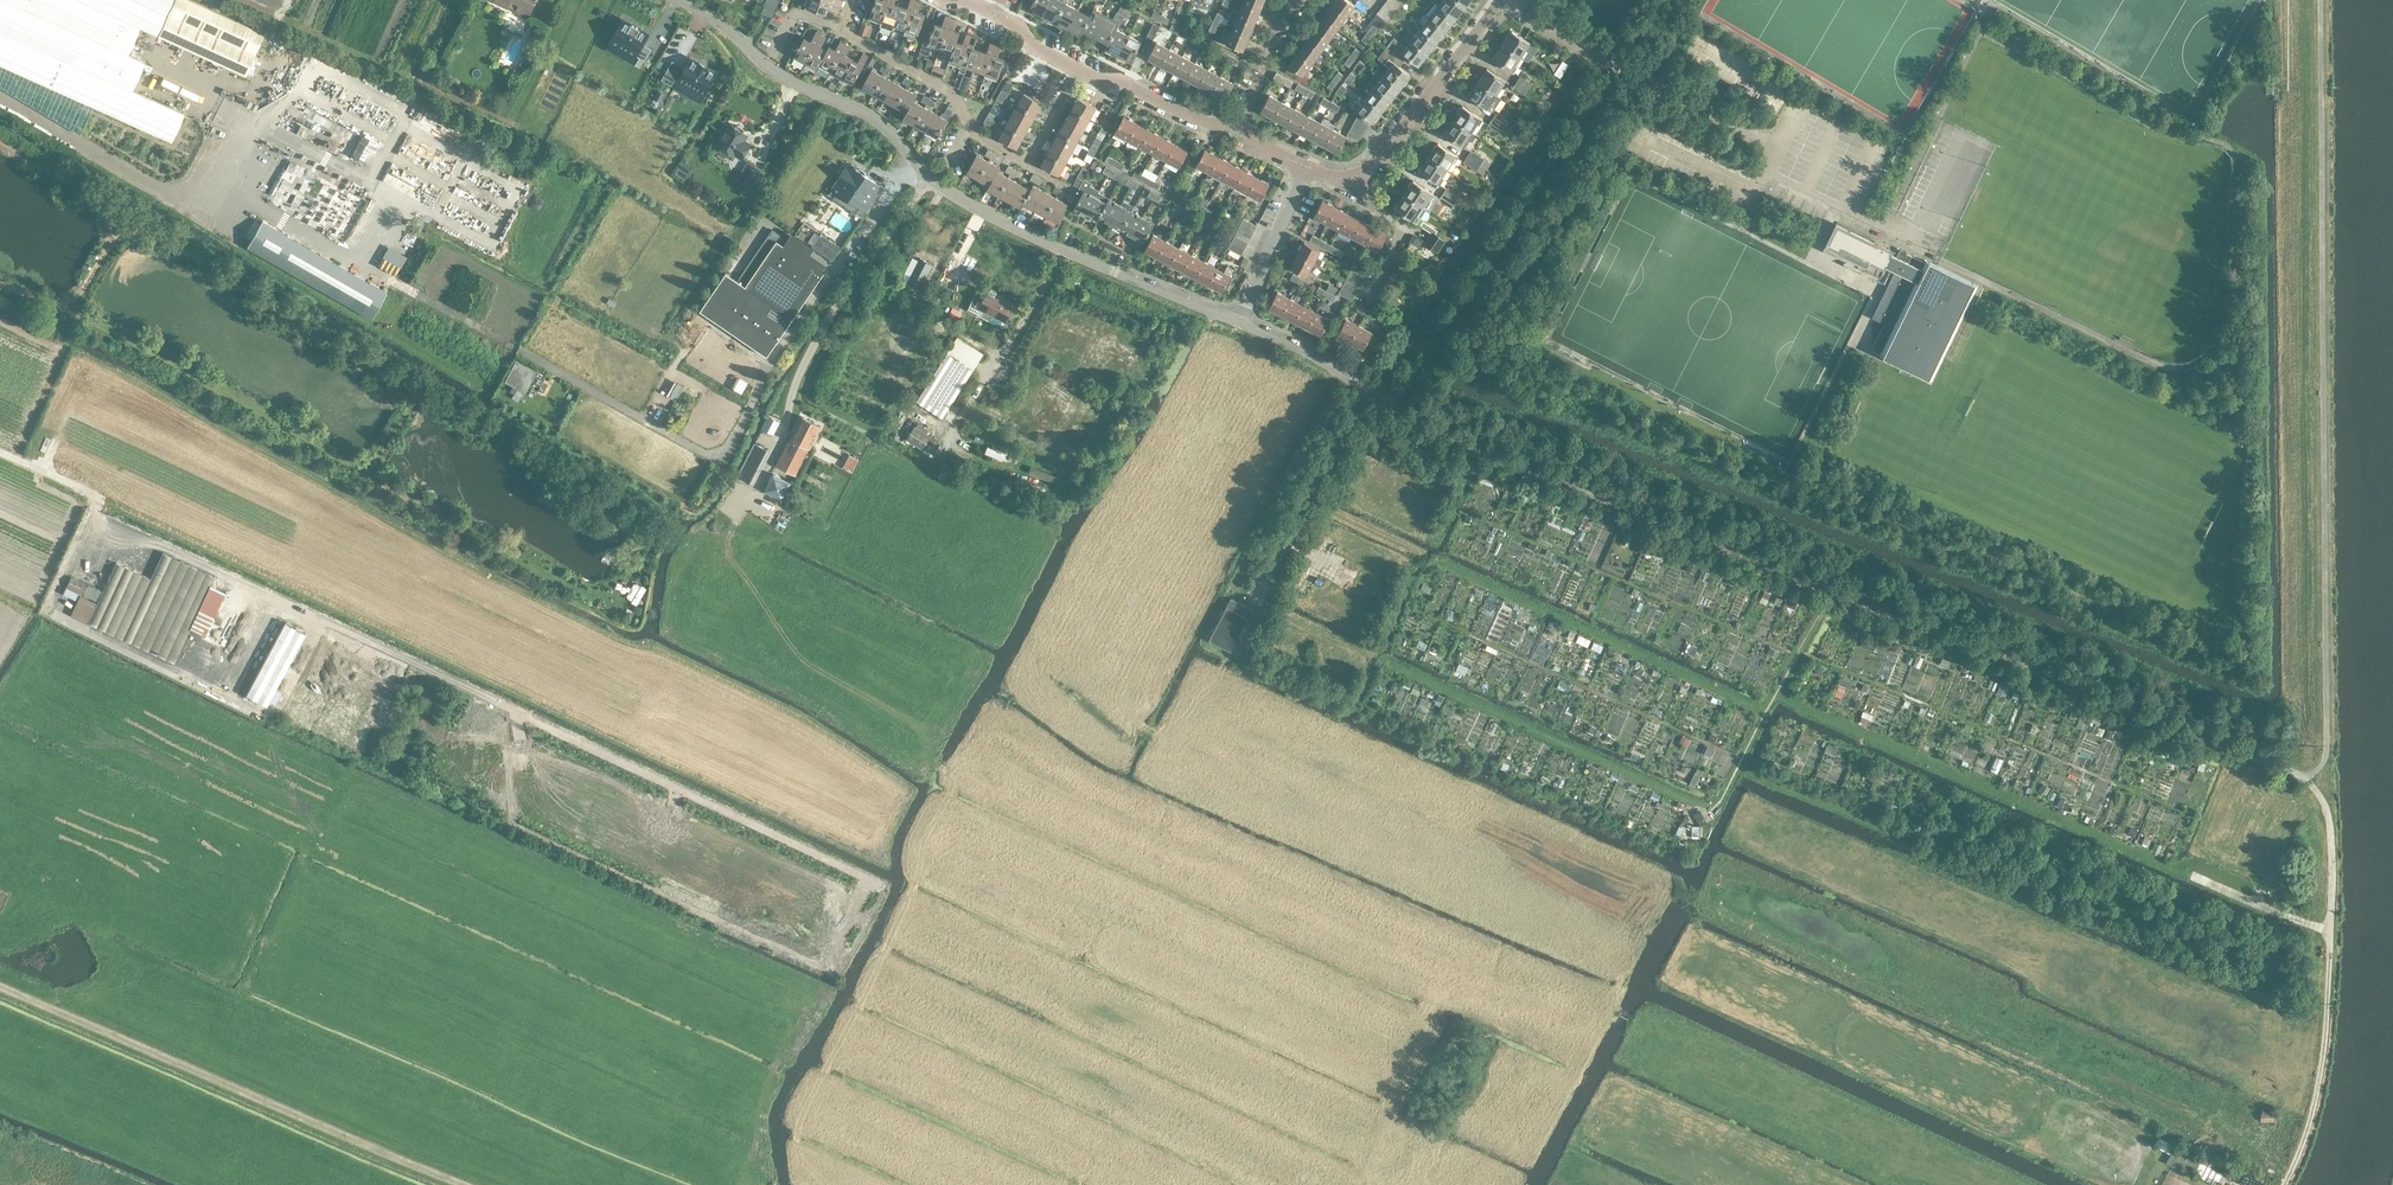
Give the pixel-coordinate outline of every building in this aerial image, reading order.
[(173,142),(185,113),(135,90),(148,62),(130,53),(140,28),(246,77),(266,34),(193,1),(191,0),(0,0),(0,64),(173,142)] [(516,9),(516,10),(526,15),(529,7),(533,0),(495,0),(494,1),(506,7),(508,4),(516,9)] [(777,0),(757,0),(765,3),(762,13),(772,16),(777,0)] [(841,5),(828,0),(807,0),(805,6),(827,14),(829,7),(839,10),(841,5)] [(881,23),(889,0),(870,0),(868,7),(872,9),(868,18),(876,21),(881,23)] [(894,25),(901,5),(895,3),(896,0),(889,0),(881,23),(880,26),(892,30),(894,25)] [(906,29),(916,0),(910,0),(907,8),(901,5),(894,25),(906,29)] [(906,29),(904,34),(916,39),(918,33),(925,14),(919,12),(922,2),(917,0),(916,0),(906,29)] [(1042,17),(1050,0),(1034,0),(1029,10),(1042,17)] [(1054,23),(1065,2),(1061,0),(1050,0),(1042,17),(1054,23)] [(1243,3),(1260,10),(1264,0),(1245,0),(1243,3)] [(1332,6),(1346,17),(1355,5),(1349,0),(1336,0),(1332,6)] [(1386,1),(1397,10),(1405,0),(1386,0),(1386,1)] [(1430,17),(1446,30),(1455,18),(1433,0),(1429,0),(1421,10),(1430,17)] [(1455,18),(1465,6),(1457,0),(1433,0),(1455,18)] [(1376,12),(1388,22),(1397,10),(1386,1),(1376,12)] [(1054,23),(1067,30),(1078,9),(1065,2),(1054,23)] [(1243,3),(1238,16),(1255,23),(1260,10),(1243,3)] [(1095,36),(1108,43),(1119,22),(1118,22),(1123,13),(1126,7),(1121,5),(1118,10),(1117,10),(1112,18),(1106,15),(1095,36)] [(1332,6),(1323,17),(1338,28),(1346,17),(1332,6)] [(1083,30),(1090,15),(1078,9),(1067,30),(1080,36),(1083,30)] [(1083,30),(1095,36),(1106,15),(1093,9),(1090,15),(1083,30)] [(1162,14),(1155,10),(1152,15),(1159,19),(1162,14)] [(1218,12),(1213,21),(1219,24),(1224,15),(1218,12)] [(1170,18),(1162,14),(1159,19),(1167,24),(1170,18)] [(932,46),(940,49),(951,17),(945,15),(942,25),(935,23),(934,24),(930,23),(926,33),(931,35),(929,40),(925,38),(920,52),(929,55),(932,46)] [(1233,29),(1232,29),(1249,36),(1255,23),(1238,16),(1235,22),(1229,19),(1226,26),(1233,29)] [(949,59),(950,59),(956,41),(959,31),(952,29),(956,19),(951,17),(940,49),(951,53),(949,59)] [(1323,17),(1315,29),(1329,40),(1338,28),(1323,17)] [(1418,18),(1414,23),(1420,28),(1437,41),(1446,30),(1430,17),(1425,23),(1418,18)] [(1209,29),(1215,31),(1219,24),(1213,21),(1209,29)] [(1106,49),(1118,55),(1128,34),(1116,28),(1119,22),(1108,43),(1109,43),(1106,49)] [(1147,35),(1154,38),(1160,25),(1154,22),(1147,35)] [(858,34),(866,37),(870,26),(862,23),(858,34)] [(1181,28),(1173,23),(1170,29),(1179,33),(1181,28)] [(459,27),(462,37),(473,34),(470,24),(459,27)] [(1373,24),(1368,32),(1372,36),(1378,28),(1373,24)] [(641,49),(646,40),(639,35),(639,34),(630,29),(629,30),(622,26),(610,46),(643,66),(650,54),(641,49)] [(1190,32),(1181,28),(1179,33),(1187,38),(1190,32)] [(1409,29),(1405,35),(1428,53),(1437,41),(1420,28),(1415,35),(1409,29)] [(1249,36),(1232,29),(1227,43),(1243,50),(1249,36)] [(1315,29),(1306,41),(1321,51),(1329,40),(1315,29)] [(1511,30),(1502,45),(1520,56),(1525,49),(1528,50),(1532,44),(1511,30)] [(807,61),(822,34),(817,31),(811,41),(805,37),(794,57),(805,63),(805,64),(807,61)] [(1362,39),(1367,43),(1372,36),(1368,32),(1362,39)] [(950,59),(961,64),(971,35),(966,33),(962,44),(956,41),(950,59)] [(819,66),(827,49),(821,46),(827,37),(822,34),(807,61),(818,67),(819,66)] [(1128,34),(1118,55),(1131,62),(1141,41),(1128,34)] [(961,64),(974,68),(980,50),(973,47),(977,37),(971,35),(961,64)] [(1395,37),(1387,47),(1400,58),(1404,53),(1419,65),(1428,53),(1405,35),(1399,41),(1395,37)] [(1207,41),(1198,37),(1195,42),(1204,47),(1207,41)] [(831,69),(846,42),(841,39),(836,49),(830,45),(827,50),(827,49),(819,66),(830,72),(831,69)] [(974,68),(986,72),(995,43),(990,41),(987,52),(980,50),(974,68)] [(1149,57),(1162,64),(1170,48),(1157,41),(1149,57)] [(1215,46),(1207,41),(1204,47),(1212,51),(1215,46)] [(1306,41),(1298,52),(1312,63),(1321,51),(1306,41)] [(831,69),(841,75),(852,58),(846,54),(851,45),(846,42),(831,69)] [(995,43),(986,72),(998,76),(1004,58),(997,55),(1001,45),(995,43)] [(1520,56),(1502,45),(1493,59),(1513,72),(1517,66),(1515,64),(1520,56)] [(1356,47),(1350,56),(1355,60),(1361,51),(1356,47)] [(1390,67),(1385,73),(1401,86),(1411,75),(1396,63),(1400,58),(1387,47),(1379,58),(1390,67)] [(1162,64),(1174,71),(1183,55),(1170,48),(1162,64)] [(1221,56),(1229,61),(1232,55),(1224,51),(1221,56)] [(840,78),(852,85),(869,55),(863,52),(858,61),(852,58),(841,75),(840,78)] [(1312,63),(1298,52),(1289,64),(1290,65),(1286,72),(1300,80),(1304,75),(1303,75),(1312,63)] [(524,53),(519,64),(526,68),(532,57),(524,53)] [(1174,71),(1187,78),(1196,62),(1183,55),(1174,71)] [(1229,61),(1238,65),(1240,60),(1232,55),(1229,61)] [(1345,63),(1350,66),(1355,60),(1350,56),(1345,63)] [(929,57),(925,68),(931,70),(935,60),(929,57)] [(930,74),(942,81),(946,70),(937,66),(939,61),(936,60),(930,74)] [(1354,68),(1359,72),(1365,63),(1360,60),(1354,68)] [(1554,73),(1560,77),(1568,64),(1563,61),(1554,73)] [(1187,78),(1200,84),(1208,69),(1196,62),(1187,78)] [(880,69),(885,72),(889,66),(883,63),(880,69)] [(885,72),(890,75),(893,69),(889,66),(885,72)] [(700,103),(712,83),(704,78),(705,77),(696,71),(695,73),(687,68),(682,77),(669,69),(658,88),(667,94),(672,87),(700,103)] [(1487,68),(1478,82),(1495,94),(1501,86),(1503,88),(1507,81),(1487,68)] [(862,86),(874,92),(883,75),(876,71),(872,69),(862,86)] [(1200,84),(1213,91),(1221,76),(1208,69),(1200,84)] [(1339,71),(1333,79),(1338,83),(1344,75),(1339,71)] [(1274,78),(1291,87),(1294,81),(1277,72),(1274,78)] [(1345,80),(1350,84),(1356,75),(1351,72),(1345,80)] [(967,88),(971,76),(964,73),(959,86),(967,88)] [(1385,73),(1375,85),(1392,98),(1401,86),(1385,73)] [(874,92),(885,99),(895,81),(883,75),(874,92)] [(1539,87),(1520,75),(1517,80),(1535,92),(1539,87)] [(902,82),(907,85),(911,79),(906,76),(902,82)] [(1221,76),(1213,91),(1226,98),(1234,82),(1221,76)] [(907,85),(912,87),(916,81),(911,79),(907,85)] [(1328,86),(1333,90),(1338,83),(1333,79),(1328,86)] [(1531,99),(1535,92),(1517,80),(1512,87),(1531,99)] [(885,99),(896,105),(906,88),(895,81),(885,99)] [(1495,94),(1478,82),(1468,96),(1489,109),(1493,103),(1490,102),(1495,94)] [(1296,88),(1303,93),(1306,87),(1299,83),(1296,88)] [(180,84),(178,88),(190,93),(192,89),(180,84)] [(1336,92),(1341,96),(1347,88),(1342,84),(1336,92)] [(1375,85),(1366,97),(1383,110),(1392,98),(1375,85)] [(1303,93),(1312,98),(1315,92),(1306,87),(1303,93)] [(896,105),(907,111),(914,101),(914,100),(917,94),(906,88),(896,105)] [(1024,93),(1018,104),(1035,114),(1042,102),(1024,93)] [(921,100),(926,103),(930,97),(925,94),(921,100)] [(997,99),(1002,102),(1005,97),(999,94),(997,99)] [(1261,110),(1275,117),(1283,101),(1270,94),(1261,110)] [(1079,97),(1072,109),(1090,118),(1096,106),(1079,97)] [(1332,101),(1324,97),(1321,102),(1330,107),(1332,101)] [(1383,110),(1366,97),(1361,104),(1354,98),(1350,104),(1373,122),(1383,110)] [(903,118),(915,124),(925,107),(914,101),(907,111),(903,118)] [(1275,117),(1287,124),(1296,108),(1283,101),(1275,117)] [(1341,106),(1332,101),(1330,107),(1334,109),(1333,110),(1336,112),(1336,110),(1338,111),(1341,106)] [(1018,104),(1012,115),(1029,125),(1035,114),(1018,104)] [(1462,105),(1453,120),(1471,131),(1476,123),(1478,125),(1483,119),(1462,105)] [(936,113),(925,107),(915,124),(927,131),(936,113)] [(942,116),(936,113),(927,131),(937,137),(947,119),(952,110),(947,107),(942,116)] [(1287,124),(1300,131),(1308,115),(1296,108),(1287,124)] [(1072,109),(1066,120),(1084,129),(1090,118),(1072,109)] [(990,111),(987,116),(993,119),(995,114),(990,111)] [(1495,113),(1492,118),(1505,126),(1508,121),(1495,113)] [(1012,115),(1006,126),(1023,136),(1029,125),(1012,115)] [(1115,132),(1128,139),(1137,123),(1124,115),(1115,132)] [(1300,131),(1312,138),(1321,122),(1308,115),(1300,131)] [(1359,140),(1370,125),(1358,115),(1348,134),(1359,140)] [(1492,118),(1488,125),(1501,133),(1505,126),(1492,118)] [(1066,120),(1060,131),(1077,140),(1084,129),(1066,120)] [(1103,125),(1102,126),(1108,129),(1111,123),(1105,120),(1103,125)] [(1471,131),(1453,120),(1444,134),(1464,147),(1468,141),(1465,140),(1471,131)] [(1312,138),(1325,144),(1334,129),(1321,122),(1312,138)] [(1128,139),(1141,146),(1150,129),(1137,123),(1128,139)] [(743,158),(751,145),(743,140),(747,134),(743,132),(744,131),(744,128),(738,125),(736,126),(735,127),(732,125),(723,138),(722,139),(719,142),(720,144),(718,147),(733,156),(735,153),(743,158)] [(1023,136),(1006,126),(999,138),(1017,147),(1023,136)] [(1141,146),(1154,152),(1162,136),(1150,129),(1141,146)] [(1334,129),(1325,144),(1338,151),(1347,136),(1334,129)] [(1060,131),(1054,142),(1071,152),(1077,140),(1060,131)] [(357,159),(369,139),(363,135),(355,150),(351,156),(357,159)] [(1154,152),(1166,159),(1175,143),(1162,136),(1154,152)] [(1054,142),(1048,153),(1065,163),(1071,152),(1054,142)] [(1438,142),(1428,157),(1446,169),(1451,161),(1453,163),(1458,156),(1438,142)] [(1093,143),(1090,149),(1096,152),(1099,146),(1093,143)] [(1175,143),(1166,159),(1179,166),(1188,150),(1175,143)] [(985,154),(991,157),(993,152),(988,149),(985,154)] [(1196,164),(1210,172),(1218,156),(1205,149),(1196,164)] [(1471,150),(1467,155),(1486,168),(1490,163),(1471,150)] [(1065,163),(1048,153),(1042,165),(1059,174),(1065,163)] [(968,172),(979,178),(989,161),(977,154),(968,172)] [(1117,160),(1108,155),(1105,161),(1114,165),(1117,160)] [(1463,162),(1482,175),(1486,168),(1467,155),(1463,162)] [(1210,172),(1222,178),(1231,162),(1218,156),(1210,172)] [(1446,169),(1428,157),(1419,171),(1439,184),(1443,178),(1441,177),(1446,169)] [(287,160),(272,194),(280,197),(278,201),(289,205),(298,185),(296,184),(304,167),(287,160)] [(1125,164),(1117,160),(1114,165),(1122,170),(1125,164)] [(988,188),(998,171),(1000,167),(989,161),(979,178),(990,184),(988,188)] [(1222,178),(1235,185),(1244,169),(1231,162),(1222,178)] [(686,181),(693,170),(682,163),(675,174),(686,181)] [(762,169),(755,165),(744,184),(751,188),(762,169)] [(1005,171),(1011,174),(1014,168),(1008,165),(1005,171)] [(1083,165),(1079,172),(1086,175),(1089,169),(1083,165)] [(1105,166),(1102,171),(1108,174),(1110,168),(1105,166)] [(1116,171),(1110,168),(1108,174),(1106,178),(1111,180),(1116,171)] [(1235,185),(1248,192),(1256,176),(1244,169),(1235,185)] [(872,208),(885,188),(866,175),(865,173),(862,171),(859,171),(857,170),(853,176),(846,171),(841,179),(848,184),(844,190),(872,208)] [(1132,175),(1140,179),(1143,174),(1135,170),(1132,175)] [(988,188),(999,194),(1009,177),(998,171),(988,188)] [(1072,184),(1079,188),(1084,178),(1086,175),(1079,172),(1072,184)] [(1031,179),(1036,182),(1039,176),(1034,173),(1031,179)] [(1140,179),(1152,186),(1155,180),(1143,174),(1140,179)] [(1256,176),(1248,192),(1261,199),(1270,183),(1256,176)] [(999,194),(1011,200),(1020,183),(1009,177),(999,194)] [(1074,210),(1086,216),(1099,191),(1099,189),(1090,184),(1092,182),(1084,178),(1079,188),(1085,191),(1074,210)] [(1125,183),(1130,186),(1133,180),(1128,178),(1125,183)] [(1130,186),(1135,189),(1138,183),(1133,180),(1130,186)] [(1152,186),(1158,189),(1161,183),(1155,180),(1152,186)] [(1413,180),(1404,194),(1422,206),(1427,198),(1429,200),(1434,193),(1413,180)] [(1022,206),(1024,202),(1031,189),(1020,183),(1011,200),(1022,206)] [(1024,202),(1035,209),(1045,191),(1033,185),(1031,189),(1024,202)] [(1447,188),(1444,193),(1462,205),(1465,201),(1460,198),(1460,197),(1447,188)] [(1035,209),(1046,215),(1056,197),(1045,191),(1035,209)] [(1097,222),(1099,218),(1110,197),(1099,191),(1086,216),(1097,222)] [(1161,195),(1155,192),(1152,198),(1157,201),(1161,195)] [(1066,199),(1071,201),(1074,196),(1069,193),(1066,199)] [(1439,200),(1452,209),(1453,208),(1458,212),(1462,205),(1444,193),(1439,200)] [(1424,207),(1422,206),(1404,194),(1395,208),(1415,222),(1431,233),(1432,231),(1437,234),(1438,232),(1423,221),(1425,219),(1422,217),(1427,209),(1424,207)] [(1056,197),(1046,215),(1058,221),(1067,204),(1056,197)] [(1099,218),(1110,224),(1121,203),(1110,197),(1099,218)] [(1184,203),(1191,207),(1194,201),(1187,197),(1184,203)] [(1110,224),(1121,230),(1131,211),(1134,206),(1123,199),(1121,203),(1110,224)] [(1327,222),(1336,206),(1323,199),(1314,215),(1327,222)] [(1191,207),(1204,213),(1207,208),(1194,201),(1191,207)] [(1173,208),(1181,212),(1184,207),(1176,202),(1173,208)] [(1327,222),(1340,229),(1349,213),(1336,206),(1327,222)] [(1181,212),(1193,219),(1195,215),(1192,213),(1193,211),(1184,207),(1181,212)] [(1204,213),(1209,216),(1212,211),(1207,208),(1204,213)] [(1121,230),(1130,235),(1141,216),(1131,211),(1121,230)] [(1340,229),(1353,236),(1362,220),(1349,213),(1340,229)] [(1141,216),(1130,235),(1132,236),(1131,238),(1142,244),(1144,242),(1154,223),(1141,216)] [(1207,226),(1210,221),(1202,216),(1199,221),(1207,226)] [(1241,225),(1253,232),(1257,225),(1244,218),(1241,225)] [(103,228),(112,230),(113,222),(105,220),(103,228)] [(1353,236),(1366,243),(1375,227),(1362,220),(1353,236)] [(386,292),(288,235),(262,221),(247,247),(371,318),(386,292)] [(1210,221),(1207,226),(1215,230),(1218,225),(1210,221)] [(1884,269),(1885,266),(1892,253),(1893,250),(1877,243),(1877,244),(1842,227),(1839,226),(1836,224),(1823,250),(1880,278),(1884,269)] [(1253,232),(1241,225),(1237,231),(1250,238),(1253,232)] [(1375,227),(1366,243),(1379,250),(1387,234),(1375,227)] [(738,280),(726,272),(700,310),(767,356),(825,272),(777,240),(781,235),(773,229),(738,280)] [(1437,234),(1432,231),(1425,243),(1437,251),(1445,239),(1437,234)] [(842,247),(821,233),(812,247),(833,261),(842,247)] [(1145,250),(1158,256),(1167,241),(1153,234),(1145,250)] [(1232,241),(1245,248),(1248,241),(1236,234),(1232,241)] [(1310,240),(1316,243),(1319,238),(1313,234),(1310,240)] [(1419,247),(1424,242),(1417,235),(1412,240),(1419,247)] [(1323,246),(1329,250),(1332,244),(1319,238),(1316,243),(1323,246)] [(1158,256),(1171,263),(1179,247),(1167,241),(1158,256)] [(1245,248),(1232,241),(1229,247),(1241,254),(1245,248)] [(1304,241),(1297,254),(1313,262),(1319,265),(1322,259),(1317,256),(1320,249),(1308,243),(1304,241)] [(1338,248),(1332,244),(1329,250),(1335,253),(1338,248)] [(1171,263),(1184,270),(1192,254),(1179,247),(1171,263)] [(1892,253),(1885,266),(1889,268),(1894,271),(1872,317),(1878,320),(1884,323),(1873,346),(1882,350),(1880,355),(1932,380),(1978,284),(1925,259),(1924,261),(1909,254),(1910,253),(1903,250),(1903,251),(1899,250),(1896,256),(1892,253)] [(1184,270),(1196,277),(1205,261),(1192,254),(1184,270)] [(1306,275),(1313,262),(1297,254),(1290,267),(1306,275)] [(1349,254),(1346,259),(1355,264),(1357,258),(1349,254)] [(396,272),(399,264),(383,256),(379,265),(396,272)] [(908,282),(922,289),(934,262),(920,256),(908,282)] [(1365,263),(1357,258),(1355,264),(1363,268),(1365,263)] [(1196,277),(1209,283),(1217,268),(1205,261),(1196,277)] [(1217,268),(1209,283),(1222,290),(1230,275),(1229,274),(1233,268),(1227,264),(1223,271),(1217,268)] [(1350,273),(1363,280),(1366,274),(1353,267),(1350,273)] [(1291,278),(1299,283),(1302,277),(1294,273),(1291,278)] [(1363,280),(1350,273),(1346,279),(1359,286),(1363,280)] [(1302,277),(1299,283),(1307,287),(1310,282),(1302,277)] [(1343,286),(1356,293),(1359,286),(1346,279),(1343,286)] [(1327,291),(1319,286),(1316,292),(1324,296),(1327,291)] [(1356,293),(1343,286),(1339,292),(1352,300),(1356,293)] [(979,307),(986,293),(978,289),(971,303),(979,307)] [(979,308),(1006,322),(1015,303),(989,290),(979,308)] [(1270,307),(1283,314),(1291,298),(1278,291),(1270,307)] [(1336,295),(1327,291),(1324,296),(1333,301),(1336,295)] [(1283,314),(1295,321),(1304,304),(1291,298),(1283,314)] [(1295,321),(1308,327),(1317,311),(1304,304),(1295,321)] [(1359,304),(1357,309),(1366,314),(1369,309),(1367,308),(1359,304)] [(1376,313),(1369,309),(1366,314),(1373,318),(1376,313)] [(1317,311),(1308,327),(1321,334),(1330,318),(1317,311)] [(1337,333),(1350,341),(1359,324),(1346,317),(1337,333)] [(1359,324),(1350,341),(1364,348),(1372,331),(1359,324)] [(958,336),(917,401),(943,418),(985,353),(958,336)] [(506,380),(527,391),(539,369),(517,358),(506,380)] [(735,387),(743,391),(749,380),(741,376),(735,387)] [(680,401),(688,386),(675,379),(667,394),(680,401)] [(802,415),(777,464),(796,474),(810,447),(821,425),(802,415)] [(764,434),(773,438),(780,424),(771,420),(764,434)] [(927,433),(929,430),(919,423),(917,426),(915,425),(906,439),(923,449),(931,436),(927,433)] [(1004,459),(1007,451),(988,445),(986,452),(1004,459)] [(849,452),(843,465),(853,470),(860,457),(849,452)] [(792,482),(773,472),(764,491),(782,500),(792,482)] [(1493,486),(1495,481),(1482,475),(1479,481),(1493,486)] [(1526,502),(1530,494),(1525,492),(1521,499),(1526,502)] [(1549,510),(1551,505),(1545,502),(1542,507),(1549,510)] [(1557,513),(1560,507),(1555,505),(1555,506),(1552,505),(1549,512),(1552,513),(1553,511),(1557,513)] [(1586,519),(1583,518),(1580,523),(1584,525),(1584,524),(1589,527),(1591,522),(1586,520),(1586,519)] [(1586,532),(1580,529),(1576,538),(1582,540),(1586,532)] [(1627,529),(1621,542),(1628,545),(1634,533),(1627,529)] [(1491,542),(1495,534),(1489,532),(1486,540),(1491,542)] [(1577,554),(1582,543),(1575,540),(1571,551),(1577,554)] [(1656,547),(1647,543),(1644,550),(1653,554),(1656,547)] [(1658,550),(1655,549),(1653,554),(1665,559),(1667,555),(1657,551),(1658,550)] [(117,562),(89,623),(174,663),(215,576),(163,552),(151,578),(117,562)] [(1694,573),(1697,564),(1689,561),(1686,570),(1694,573)] [(1580,572),(1583,566),(1577,563),(1574,569),(1580,572)] [(1706,581),(1710,572),(1702,569),(1699,578),(1706,581)] [(97,601),(102,591),(71,576),(65,590),(68,591),(70,589),(97,601)] [(1734,585),(1737,579),(1731,576),(1727,582),(1734,585)] [(639,603),(646,586),(635,581),(627,597),(639,603)] [(1429,593),(1431,587),(1423,583),(1420,589),(1429,593)] [(1637,596),(1640,590),(1634,587),(1631,594),(1637,596)] [(1766,604),(1770,594),(1764,591),(1759,601),(1766,604)] [(79,594),(70,614),(87,622),(96,602),(79,594)] [(202,638),(219,647),(242,605),(224,595),(202,638)] [(1779,605),(1783,598),(1777,596),(1774,602),(1779,605)] [(1231,651),(1253,609),(1231,598),(1209,639),(1231,651)] [(1795,608),(1797,603),(1786,599),(1784,604),(1795,608)] [(1639,611),(1643,603),(1637,600),(1633,608),(1639,611)] [(247,601),(205,682),(236,699),(279,618),(247,601)] [(1593,612),(1596,605),(1590,603),(1587,609),(1593,612)] [(1451,620),(1455,612),(1448,608),(1443,617),(1451,620)] [(1524,621),(1526,616),(1518,612),(1516,618),(1524,621)] [(287,620),(245,700),(263,708),(307,629),(287,620)] [(1588,646),(1591,640),(1579,634),(1576,641),(1588,646)] [(1860,645),(1873,651),(1877,641),(1864,636),(1860,645)] [(1424,650),(1427,644),(1419,640),(1416,647),(1424,650)] [(1601,653),(1604,646),(1594,641),(1591,648),(1601,653)] [(1896,652),(1899,644),(1893,642),(1890,650),(1896,652)] [(1496,649),(1487,644),(1485,648),(1495,653),(1496,649)] [(1694,655),(1698,646),(1693,644),(1689,652),(1694,655)] [(1437,651),(1438,648),(1429,645),(1426,651),(1436,655),(1436,654),(1443,657),(1445,654),(1437,651)] [(1919,668),(1923,658),(1917,655),(1913,665),(1919,668)] [(1453,666),(1458,657),(1454,656),(1450,664),(1453,666)] [(1623,673),(1626,666),(1618,662),(1615,669),(1623,673)] [(1721,672),(1724,666),(1714,662),(1711,667),(1721,672)] [(1464,675),(1468,667),(1459,663),(1456,670),(1464,675)] [(1821,675),(1824,666),(1817,663),(1813,672),(1821,675)] [(1981,681),(1984,676),(1976,672),(1973,677),(1981,681)] [(1568,692),(1571,685),(1560,680),(1557,687),(1568,692)] [(1419,690),(1421,685),(1415,682),(1411,692),(1418,695),(1420,690),(1419,690)] [(2006,694),(2010,686),(2001,682),(1997,690),(2006,694)] [(1396,692),(1398,686),(1392,684),(1390,689),(1396,692)] [(1868,692),(1871,687),(1863,684),(1861,689),(1868,692)] [(1506,685),(1503,691),(1510,694),(1513,689),(1506,685)] [(1685,693),(1688,688),(1682,685),(1679,690),(1685,693)] [(1843,695),(1845,689),(1838,686),(1834,695),(1840,698),(1842,695),(1843,695)] [(2021,692),(2014,690),(2012,697),(2018,699),(2021,692)] [(2038,702),(2040,697),(2030,693),(2028,698),(2038,702)] [(1658,717),(1661,710),(1653,707),(1650,713),(1658,717)] [(1871,719),(1873,715),(1863,710),(1861,715),(1871,719)] [(1990,722),(1994,714),(1988,711),(1984,720),(1990,722)] [(1870,720),(1862,716),(1860,721),(1868,725),(1870,720)] [(2082,729),(2085,722),(2079,719),(2076,726),(2082,729)] [(1432,730),(1439,733),(1442,725),(1435,722),(1432,730)] [(1593,734),(1596,727),(1589,723),(1586,730),(1593,734)] [(1781,729),(1787,732),(1790,726),(1783,723),(1781,729)] [(2100,735),(2102,728),(2095,725),(2092,732),(2100,735)] [(2110,740),(2114,732),(2107,729),(2104,737),(2110,740)] [(1714,743),(1718,735),(1711,732),(1707,740),(1714,743)] [(1612,743),(1615,737),(1608,734),(1605,740),(1612,743)] [(1687,745),(1690,739),(1683,735),(1680,742),(1687,745)] [(1836,755),(1840,748),(1828,742),(1825,749),(1836,755)] [(1711,756),(1714,749),(1708,745),(1705,751),(1706,752),(1706,754),(1711,756)] [(2179,765),(2181,758),(2174,755),(2171,762),(2179,765)] [(1997,773),(2003,759),(1996,756),(1990,770),(1997,773)] [(1504,762),(1510,765),(1513,760),(1506,757),(1504,762)] [(2203,771),(2206,763),(2200,761),(2197,769),(2203,771)] [(1585,774),(1593,778),(1598,768),(1589,764),(1585,774)] [(1687,773),(1690,767),(1683,764),(1680,770),(1687,773)] [(2064,768),(2057,764),(2054,770),(2062,773),(2064,768)] [(1695,786),(1703,770),(1697,768),(1690,783),(1695,786)] [(2070,771),(2069,774),(2080,779),(2081,776),(2070,771)] [(2160,776),(2149,772),(2148,775),(2158,780),(2160,776)] [(1562,787),(1564,780),(1559,778),(1556,784),(1562,787)] [(1637,792),(1639,787),(1631,783),(1629,789),(1637,792)] [(2046,794),(2050,787),(2042,783),(2038,790),(2046,794)] [(2054,799),(2057,793),(2051,790),(2048,796),(2054,799)] [(1650,797),(1659,801),(1661,795),(1653,791),(1650,797)] [(1866,799),(1868,793),(1861,791),(1859,796),(1866,799)] [(2062,808),(2066,799),(2061,797),(2057,806),(2062,808)] [(1895,811),(1898,805),(1891,803),(1889,808),(1895,811)] [(1694,817),(1698,824),(1705,821),(1699,809),(1693,812),(1696,817),(1694,817)] [(2091,825),(2094,819),(2086,815),(2084,821),(2091,825)] [(1921,827),(1916,824),(1913,831),(1917,834),(1921,827)] [(1701,838),(1701,825),(1692,825),(1692,831),(1690,831),(1690,834),(1692,834),(1692,838),(1701,838)] [(2134,836),(2137,829),(2130,826),(2127,834),(2134,836)] [(2115,835),(2118,829),(2111,827),(2109,833),(2115,835)] [(2149,845),(2151,839),(2145,836),(2142,842),(2149,845)] [(2159,852),(2162,845),(2155,843),(2152,849),(2159,852)] [(2276,1112),(2261,1113),(2262,1124),(2277,1123),(2276,1112)] [(2227,1164),(2205,1152),(2203,1154),(2188,1147),(2186,1150),(2180,1147),(2179,1147),(2174,1145),(2167,1159),(2172,1162),(2179,1165),(2194,1172),(2193,1173),(2215,1184),(2227,1164)]
